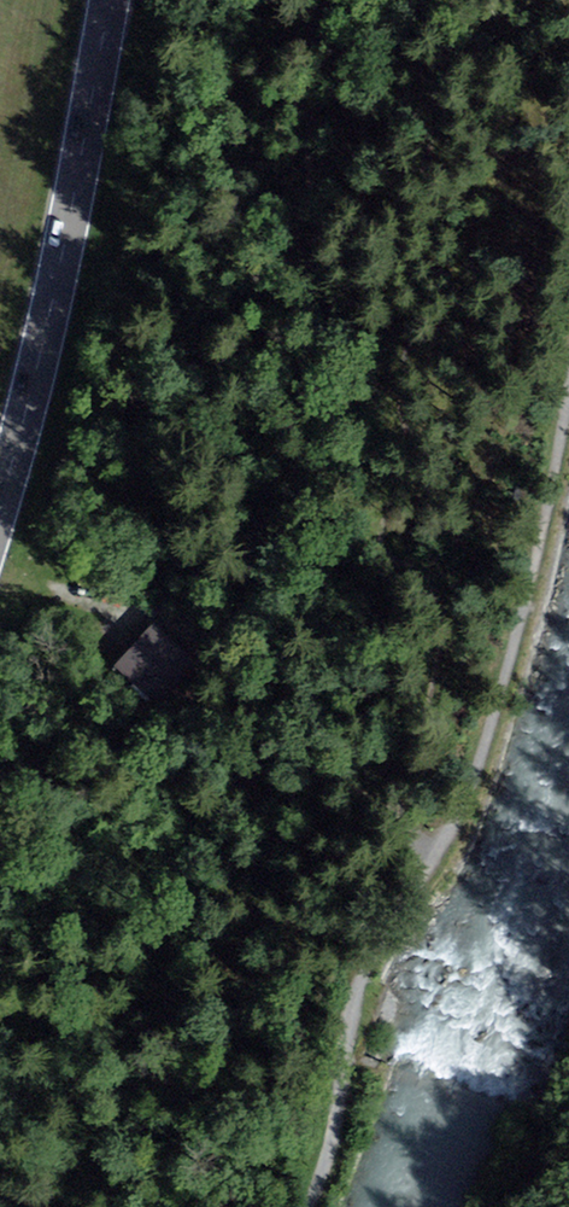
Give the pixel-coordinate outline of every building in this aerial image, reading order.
[(155,707),(197,663),(156,625),(115,668),(155,707)]
